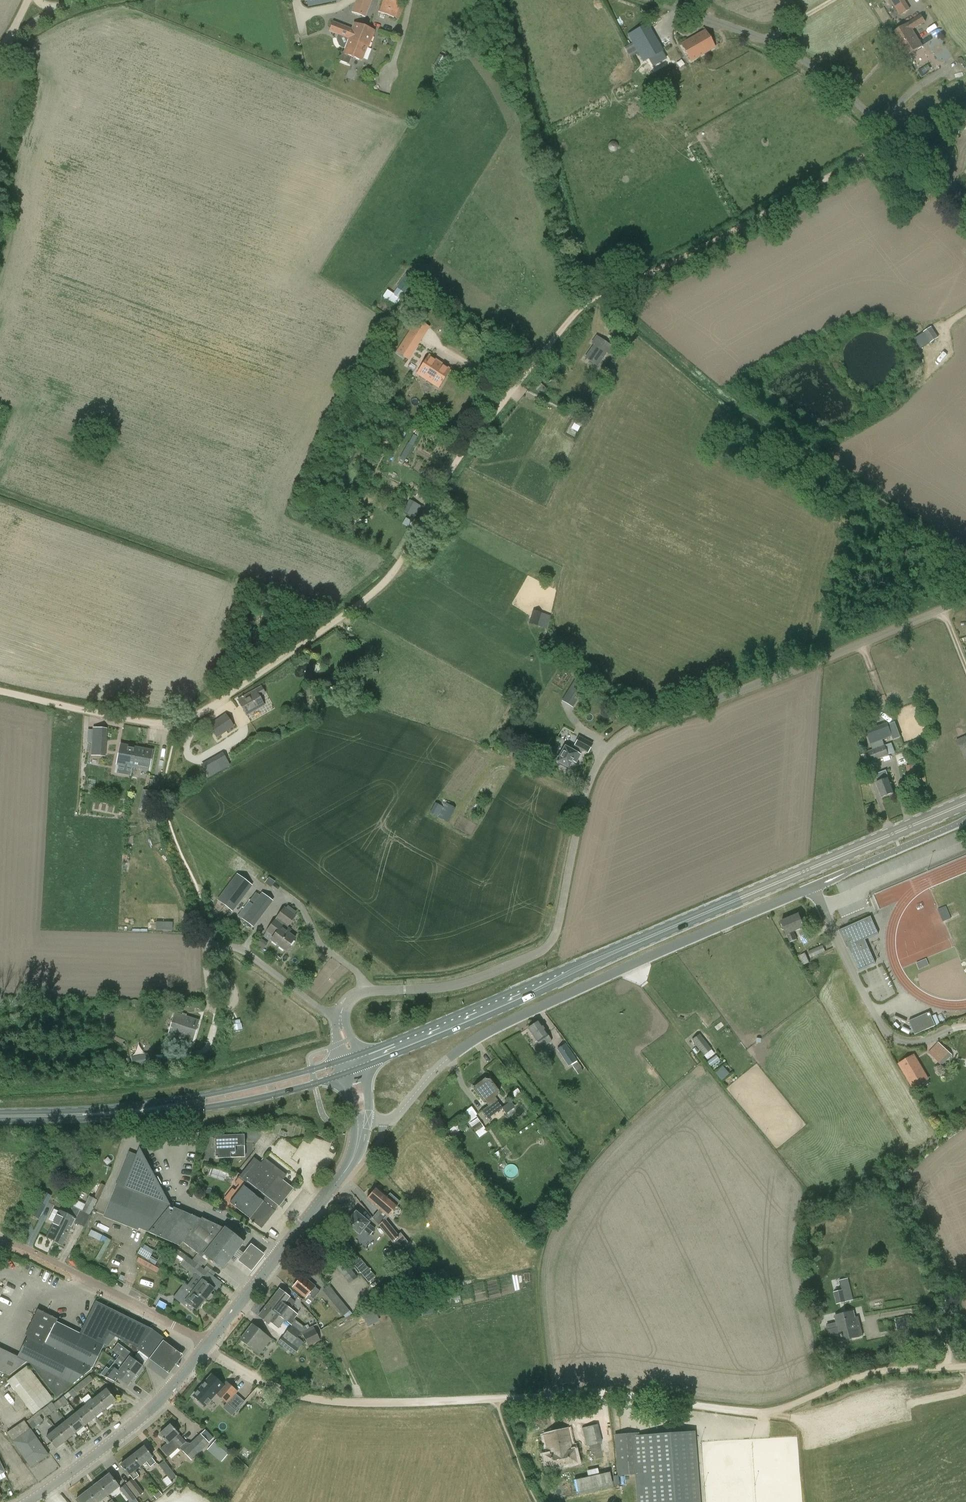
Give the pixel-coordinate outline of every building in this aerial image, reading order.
[(372,0),(356,0),(352,13),(365,18),(372,0)] [(378,12),(395,19),(402,0),(383,0),(378,12)] [(900,17),(910,11),(903,0),(891,0),(890,0),(900,17)] [(891,33),(899,46),(916,35),(913,30),(927,21),(922,14),(891,33)] [(347,39),(348,40),(348,39),(356,43),(358,38),(363,39),(367,27),(349,20),(346,27),(333,22),(329,31),(348,38),(347,39)] [(643,62),(662,50),(647,24),(627,35),(643,62)] [(348,39),(348,40),(344,52),(342,51),(338,60),(349,64),(352,57),(361,61),(366,47),(368,48),(375,30),(367,27),(363,39),(358,38),(356,43),(348,39)] [(691,61),(715,47),(705,30),(681,44),(691,61)] [(916,35),(899,46),(906,58),(923,47),(916,35)] [(393,294),(388,291),(382,298),(391,303),(394,298),(400,301),(415,278),(407,272),(393,294)] [(921,349),(939,338),(932,327),(914,338),(921,349)] [(414,352),(422,340),(409,332),(396,352),(403,356),(408,348),(414,352)] [(612,348),(597,337),(593,343),(595,345),(587,357),(597,365),(606,352),(608,354),(612,348)] [(438,388),(450,369),(429,355),(417,374),(438,388)] [(415,518),(421,506),(409,499),(403,511),(415,518)] [(542,614),(533,611),(529,623),(538,626),(542,614)] [(586,686),(575,679),(566,693),(577,700),(586,686)] [(261,687),(255,690),(238,700),(247,716),(264,706),(259,696),(264,693),(261,687)] [(260,716),(262,727),(274,725),(272,714),(260,716)] [(233,728),(225,716),(209,727),(216,739),(233,728)] [(893,737),(888,723),(866,731),(871,745),(893,737)] [(106,730),(94,729),(93,749),(105,750),(106,730)] [(587,753),(592,744),(580,738),(572,751),(565,747),(557,761),(568,768),(573,761),(576,763),(580,755),(583,750),(587,753)] [(116,764),(127,767),(129,755),(132,755),(133,747),(120,744),(116,764)] [(871,762),(889,756),(885,745),(868,751),(871,762)] [(153,751),(133,747),(132,755),(129,755),(127,767),(149,771),(153,751)] [(213,757),(208,760),(215,772),(220,770),(213,757)] [(881,798),(894,793),(886,771),(876,775),(879,782),(876,783),(881,798)] [(146,790),(144,803),(154,805),(156,792),(146,790)] [(435,802),(430,812),(438,816),(443,806),(435,802)] [(447,823),(456,808),(446,803),(438,817),(447,823)] [(237,875),(236,876),(218,901),(232,911),(251,886),(242,879),(237,875)] [(243,919),(253,926),(263,912),(254,905),(243,919)] [(275,919),(267,931),(274,936),(271,940),(286,951),(295,938),(284,930),(295,916),(294,915),(295,912),(288,907),(286,909),(284,908),(275,919)] [(781,922),(787,935),(790,943),(797,940),(794,932),(804,927),(799,914),(781,922)] [(871,916),(850,926),(850,927),(840,931),(840,930),(839,930),(847,948),(848,948),(849,947),(859,971),(876,963),(865,940),(879,934),(871,917),(871,916)] [(157,930),(177,930),(177,921),(157,921),(157,930)] [(807,952),(809,958),(824,951),(822,945),(807,952)] [(931,1028),(936,1026),(930,1012),(925,1014),(931,1028)] [(193,1042),(199,1021),(174,1014),(168,1035),(169,1035),(168,1040),(173,1042),(175,1036),(193,1042)] [(920,1033),(931,1028),(925,1014),(914,1019),(920,1033)] [(909,1021),(915,1035),(920,1033),(914,1019),(909,1021)] [(541,1048),(551,1041),(547,1035),(547,1034),(539,1021),(528,1029),(536,1042),(536,1041),(541,1048)] [(576,1061),(565,1044),(557,1050),(568,1067),(576,1061)] [(700,1051),(704,1056),(711,1050),(707,1045),(700,1051)] [(952,1055),(945,1048),(935,1059),(942,1066),(952,1055)] [(150,1062),(148,1054),(135,1056),(137,1064),(150,1062)] [(914,1054),(898,1063),(913,1089),(929,1079),(914,1054)] [(723,1080),(731,1073),(725,1065),(716,1072),(723,1080)] [(487,1104),(488,1106),(482,1111),(488,1119),(495,1114),(502,1108),(499,1105),(496,1101),(494,1098),(499,1094),(498,1094),(499,1093),(488,1079),(485,1079),(474,1088),(473,1089),(473,1090),(473,1089),(485,1105),(487,1104)] [(504,1107),(508,1113),(517,1107),(512,1100),(504,1107)] [(467,1116),(479,1135),(487,1130),(475,1111),(467,1116)] [(242,1146),(245,1146),(244,1135),(215,1136),(215,1156),(215,1157),(215,1159),(217,1159),(217,1158),(231,1158),(231,1155),(242,1154),(242,1150),(242,1146)] [(138,1229),(148,1232),(170,1206),(139,1148),(136,1155),(129,1152),(116,1183),(103,1217),(138,1231),(138,1229)] [(279,1206),(293,1189),(282,1180),(286,1176),(264,1159),(260,1163),(254,1158),(238,1178),(245,1183),(229,1203),(249,1219),(248,1219),(261,1229),(275,1211),(274,1211),(278,1206),(279,1206)] [(94,1197),(98,1199),(105,1185),(101,1183),(94,1197)] [(380,1210),(389,1219),(397,1210),(395,1209),(400,1202),(390,1193),(386,1197),(376,1188),(375,1190),(372,1189),(370,1192),(371,1194),(367,1198),(373,1203),(372,1204),(379,1211),(380,1210)] [(89,1215),(97,1200),(89,1196),(81,1211),(89,1215)] [(32,1215),(39,1219),(46,1205),(39,1201),(32,1215)] [(73,1206),(69,1215),(67,1220),(66,1220),(61,1230),(59,1229),(53,1241),(62,1246),(75,1219),(76,1219),(80,1209),(73,1206)] [(222,1269),(243,1243),(225,1228),(224,1229),(201,1218),(200,1219),(170,1206),(148,1232),(148,1233),(180,1246),(183,1242),(201,1257),(202,1258),(204,1255),(222,1269)] [(46,1238),(53,1241),(59,1229),(61,1230),(66,1220),(67,1220),(69,1215),(59,1211),(46,1238)] [(362,1229),(370,1236),(375,1229),(367,1223),(368,1223),(355,1212),(351,1218),(350,1216),(346,1221),(347,1222),(347,1223),(359,1233),(362,1229)] [(385,1220),(378,1226),(400,1251),(409,1244),(400,1233),(398,1235),(385,1220)] [(102,1260),(110,1243),(106,1241),(98,1258),(102,1260)] [(137,1261),(159,1273),(162,1267),(158,1265),(161,1259),(154,1256),(157,1251),(144,1244),(139,1254),(140,1255),(137,1261)] [(259,1256),(247,1246),(234,1262),(246,1272),(259,1256)] [(322,1261),(330,1251),(324,1247),(316,1257),(322,1261)] [(420,1260),(410,1249),(403,1255),(412,1266),(420,1260)] [(201,1280),(208,1271),(187,1256),(181,1265),(195,1276),(201,1280)] [(375,1277),(360,1259),(353,1265),(368,1283),(375,1277)] [(336,1267),(344,1277),(349,1284),(357,1278),(344,1261),(336,1267)] [(193,1290),(205,1300),(206,1299),(208,1300),(213,1295),(210,1293),(214,1289),(202,1279),(202,1280),(201,1280),(195,1276),(192,1280),(198,1285),(193,1290)] [(308,1295),(313,1299),(319,1291),(314,1287),(302,1277),(293,1287),(306,1297),(308,1295)] [(845,1302),(853,1300),(851,1288),(843,1290),(834,1292),(836,1305),(845,1302)] [(289,1297),(279,1289),(266,1306),(285,1321),(285,1320),(296,1329),(300,1333),(303,1331),(306,1329),(303,1327),(300,1324),(294,1319),(298,1314),(290,1309),(295,1302),(289,1297)] [(185,1300),(185,1301),(197,1311),(205,1300),(193,1290),(190,1295),(184,1290),(180,1296),(185,1300)] [(335,1294),(329,1299),(335,1306),(341,1301),(335,1294)] [(44,1344),(92,1368),(109,1333),(137,1348),(136,1349),(148,1358),(160,1342),(157,1333),(151,1329),(150,1328),(150,1329),(95,1302),(79,1334),(56,1322),(55,1322),(44,1344)] [(420,1306),(421,1313),(422,1316),(437,1313),(436,1310),(435,1302),(420,1306)] [(285,1321),(266,1306),(258,1316),(268,1324),(270,1322),(279,1329),(285,1321)] [(376,1307),(363,1313),(368,1324),(381,1318),(376,1307)] [(25,1334),(28,1336),(44,1344),(55,1322),(56,1322),(58,1319),(38,1309),(25,1334)] [(853,1311),(835,1316),(841,1342),(863,1336),(860,1320),(856,1321),(853,1311)] [(898,1334),(914,1330),(911,1317),(895,1320),(898,1334)] [(258,1355),(271,1339),(252,1324),(239,1340),(258,1355)] [(303,1331),(308,1342),(320,1336),(314,1325),(306,1329),(303,1331)] [(291,1344),(292,1343),(300,1333),(296,1329),(291,1326),(282,1337),(291,1344)] [(56,1398),(73,1385),(91,1371),(92,1368),(44,1344),(28,1336),(18,1357),(17,1357),(27,1362),(29,1363),(56,1398)] [(299,1348),(292,1343),(291,1344),(282,1337),(278,1342),(294,1355),(299,1348)] [(115,1361),(135,1376),(142,1366),(130,1357),(132,1354),(118,1343),(113,1350),(120,1355),(115,1361)] [(177,1356),(161,1345),(150,1362),(165,1373),(177,1356)] [(18,1357),(0,1348),(0,1371),(9,1376),(27,1362),(17,1357),(18,1357)] [(100,1374),(112,1380),(115,1377),(127,1386),(135,1376),(115,1361),(109,1369),(106,1367),(100,1374)] [(33,1415),(53,1400),(27,1366),(7,1381),(33,1415)] [(83,1380),(87,1385),(94,1380),(90,1375),(83,1380)] [(207,1392),(213,1397),(216,1394),(227,1404),(227,1403),(236,1411),(245,1401),(236,1394),(238,1391),(226,1381),(223,1385),(211,1375),(205,1382),(212,1387),(207,1392)] [(73,1388),(78,1395),(79,1395),(77,1393),(87,1385),(83,1380),(73,1388)] [(209,1401),(213,1397),(207,1392),(212,1387),(205,1382),(193,1396),(199,1401),(198,1402),(202,1406),(203,1405),(205,1406),(209,1401)] [(258,1386),(255,1391),(263,1396),(266,1392),(258,1386)] [(78,1395),(73,1388),(68,1392),(74,1399),(78,1395)] [(106,1389),(96,1397),(106,1409),(116,1401),(106,1389)] [(54,1404),(58,1410),(63,1406),(63,1407),(68,1403),(64,1396),(54,1404)] [(86,1405),(96,1417),(106,1409),(96,1397),(86,1405)] [(42,1409),(46,1416),(51,1412),(56,1409),(52,1402),(42,1409)] [(86,1405),(76,1413),(86,1425),(96,1417),(86,1405)] [(86,1425),(76,1413),(66,1421),(76,1433),(86,1425)] [(34,1428),(43,1421),(40,1416),(31,1423),(34,1428)] [(31,1467),(48,1455),(24,1421),(7,1433),(31,1467)] [(66,1421),(56,1429),(66,1441),(76,1433),(66,1421)] [(584,1426),(589,1454),(611,1451),(607,1423),(584,1426)] [(159,1436),(166,1443),(160,1448),(168,1457),(179,1447),(182,1451),(190,1444),(186,1442),(178,1434),(178,1433),(171,1425),(159,1436)] [(548,1469),(577,1463),(573,1450),(572,1450),(567,1428),(543,1434),(548,1455),(545,1456),(548,1469)] [(66,1441),(56,1429),(46,1437),(55,1449),(66,1441)] [(615,1435),(618,1475),(635,1474),(637,1501),(700,1501),(694,1431),(631,1436),(631,1434),(615,1435)] [(190,1444),(182,1451),(191,1461),(209,1443),(200,1434),(190,1444)] [(212,1445),(226,1457),(230,1452),(216,1440),(212,1445)] [(151,1457),(152,1456),(145,1447),(133,1456),(140,1466),(146,1461),(150,1467),(156,1463),(151,1457)] [(139,1476),(134,1470),(140,1466),(133,1456),(120,1466),(128,1475),(129,1474),(133,1480),(139,1476)] [(176,1476),(164,1461),(159,1465),(170,1480),(176,1476)] [(108,1495),(119,1487),(109,1474),(98,1483),(108,1495)] [(594,1474),(560,1481),(563,1493),(597,1486),(594,1474)] [(108,1495),(98,1483),(87,1491),(95,1501),(99,1501),(108,1495)] [(136,1499),(125,1485),(119,1489),(129,1501),(132,1501),(136,1499)] [(139,1486),(132,1491),(137,1498),(144,1493),(139,1486)] [(87,1491),(76,1500),(78,1501),(95,1501),(87,1491)]
